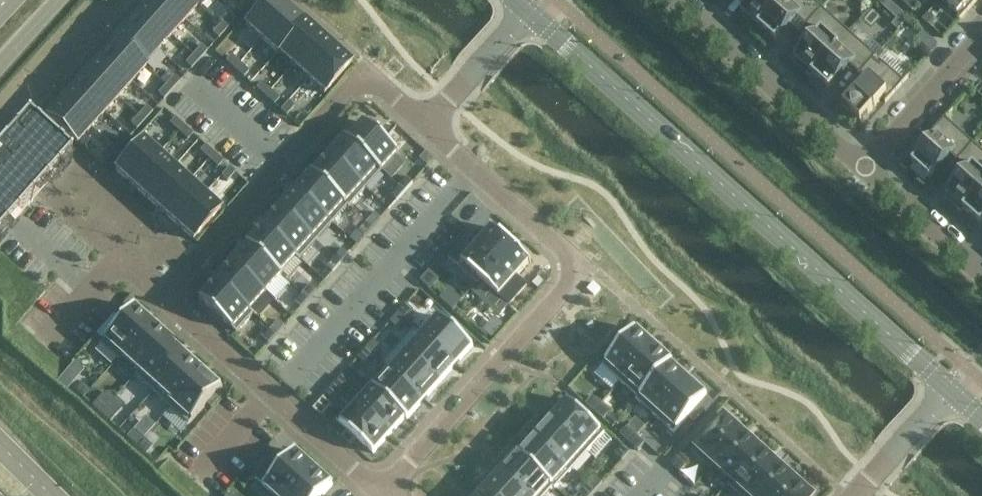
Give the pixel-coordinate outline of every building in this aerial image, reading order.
[(163,0),(148,0),(141,7),(171,35),(185,19),(163,0)] [(194,0),(163,0),(185,19),(198,5),(200,8),(201,7),(194,0)] [(252,0),(241,0),(239,3),(245,8),(252,0)] [(288,9),(278,0),(267,0),(244,25),(261,39),(288,9)] [(781,0),(751,0),(741,11),(758,26),(781,0)] [(805,26),(806,26),(822,8),(813,0),(781,0),(758,26),(775,41),(796,17),(805,26)] [(912,0),(911,0),(906,5),(912,11),(917,5),(912,0)] [(977,0),(941,0),(960,17),(958,19),(960,20),(977,0)] [(171,35),(141,7),(127,23),(157,50),(171,35)] [(812,74),(840,42),(849,32),(822,8),(806,26),(816,35),(795,59),(797,60),(794,63),(810,77),(812,74)] [(276,53),(304,21),(303,20),(302,22),(288,9),(261,39),(276,53)] [(928,14),(923,20),(928,25),(934,19),(928,14)] [(226,29),(234,20),(228,15),(220,24),(226,29)] [(292,65),(319,35),(304,21),(276,53),(277,54),(278,52),(292,65)] [(157,50),(127,23),(113,38),(145,66),(146,66),(145,64),(157,50)] [(218,38),(226,29),(220,24),(212,33),(218,38)] [(828,89),(850,65),(859,74),(876,56),(871,52),(849,32),(840,42),(812,74),(828,89)] [(307,79),(334,48),(319,35),(292,65),(307,79)] [(145,66),(113,38),(113,39),(114,40),(101,54),(132,82),(145,66)] [(201,45),(193,54),(199,59),(207,50),(201,45)] [(324,93),(351,63),(334,48),(307,79),(324,93)] [(132,82),(101,54),(88,69),(118,97),(132,82)] [(199,59),(193,54),(185,63),(191,68),(199,59)] [(239,63),(230,55),(225,61),(234,69),(239,63)] [(884,96),(887,99),(884,102),(885,103),(910,76),(909,74),(903,81),(883,62),(880,65),(873,60),(876,56),(859,74),(866,80),(843,107),(860,123),(884,96)] [(248,71),(239,63),(234,69),(243,77),(248,71)] [(118,97),(88,69),(74,85),(105,112),(118,97)] [(173,75),(165,84),(171,90),(179,81),(173,75)] [(264,96),(270,90),(261,82),(255,88),(264,96)] [(163,99),(171,90),(165,84),(157,93),(163,99)] [(105,112),(74,85),(60,100),(91,127),(94,124),(105,112)] [(279,98),(270,90),(264,96),(273,104),(279,98)] [(91,127),(60,100),(46,116),(76,143),(91,127)] [(288,101),(280,110),(286,115),(294,106),(288,101)] [(146,105),(138,115),(144,120),(152,111),(146,105)] [(136,129),(144,120),(138,115),(130,124),(136,129)] [(174,117),(169,123),(178,131),(183,125),(174,117)] [(964,154),(973,144),(945,118),(931,133),(935,137),(912,163),(929,179),(950,155),(957,161),(964,154)] [(68,160),(25,121),(0,149),(0,236),(68,160)] [(399,152),(365,122),(349,140),(346,137),(345,138),(382,171),(399,152)] [(192,134),(183,125),(178,131),(187,140),(192,134)] [(119,136),(111,145),(117,150),(125,141),(119,136)] [(382,171),(345,138),(329,156),(366,189),(382,171)] [(130,184),(158,153),(142,139),(114,169),(124,177),(130,184)] [(973,144),(964,154),(957,161),(967,170),(946,194),(948,196),(946,199),(961,212),(964,209),(963,209),(981,188),(981,151),(973,144)] [(117,150),(111,145),(103,154),(109,159),(117,150)] [(199,151),(208,159),(214,153),(205,145),(199,151)] [(146,197),(173,167),(158,153),(130,184),(146,197)] [(223,161),(214,153),(208,159),(217,167),(223,161)] [(366,189),(329,156),(314,173),(313,172),(312,173),(350,207),(366,189)] [(227,181),(235,172),(229,166),(221,175),(227,181)] [(161,211),(188,181),(173,167),(146,197),(161,211)] [(350,207),(312,173),(296,191),(332,223),(348,206),(349,208),(350,207)] [(413,183),(407,177),(399,186),(405,192),(413,183)] [(176,225),(204,194),(188,181),(161,211),(176,225)] [(397,201),(405,192),(399,186),(391,195),(397,201)] [(963,209),(964,209),(980,224),(981,221),(981,188),(963,209)] [(332,223),(296,191),(279,208),(316,241),(332,223)] [(220,209),(204,194),(176,225),(192,239),(220,209)] [(316,241),(279,208),(263,226),(300,259),(316,241)] [(373,227),(381,218),(375,213),(367,222),(373,227)] [(365,236),(373,227),(367,222),(359,231),(365,236)] [(300,259),(263,226),(247,244),(282,275),(283,274),(282,273),(296,257),(300,260),(300,259)] [(477,283),(511,245),(492,227),(491,228),(492,229),(479,243),(470,234),(448,258),(477,283)] [(282,275),(247,244),(247,245),(248,246),(233,263),(266,293),(282,275)] [(529,263),(530,264),(531,263),(511,245),(477,283),(478,284),(481,281),(509,305),(527,285),(517,277),(529,263)] [(341,263),(349,254),(343,248),(335,257),(341,263)] [(333,272),(341,263),(335,257),(327,267),(333,272)] [(266,293),(233,263),(217,281),(254,314),(254,313),(251,310),(266,293)] [(254,314),(217,281),(200,299),(237,333),(254,314)] [(309,299),(317,290),(311,284),(303,293),(309,299)] [(301,308),(309,299),(303,293),(295,302),(301,308)] [(414,311),(406,304),(398,313),(406,320),(414,311)] [(117,359),(150,322),(131,305),(98,343),(117,359)] [(398,329),(406,320),(398,313),(390,322),(398,329)] [(473,346),(439,316),(423,335),(456,365),(473,346)] [(277,334),(285,325),(279,320),(271,329),(277,334)] [(134,375),(168,338),(150,322),(117,359),(118,360),(121,356),(137,371),(134,375)] [(269,343),(277,334),(271,329),(262,338),(269,343)] [(621,382),(654,345),(635,329),(602,366),(621,382)] [(456,365),(423,335),(407,353),(440,383),(456,365)] [(152,391),(186,354),(168,338),(134,375),(152,391)] [(382,346),(374,340),(366,349),(374,355),(382,346)] [(637,400),(672,362),(654,345),(621,382),(638,398),(636,399),(637,400)] [(366,364),(374,355),(366,349),(358,358),(366,364)] [(440,383),(407,353),(391,370),(388,367),(387,367),(424,401),(440,383)] [(170,407),(203,370),(186,354),(152,391),(170,407)] [(74,358),(59,377),(68,385),(84,367),(74,358)] [(655,416),(688,379),(671,364),(673,362),(672,362),(637,400),(655,416)] [(424,401),(387,367),(372,384),(370,383),(369,383),(408,418),(424,401)] [(222,387),(203,370),(170,407),(189,424),(222,387)] [(350,382),(342,375),(334,384),(342,391),(350,382)] [(707,396),(688,379),(655,416),(674,433),(707,396)] [(80,382),(74,389),(83,397),(89,390),(80,382)] [(408,418),(369,383),(353,401),(390,435),(405,418),(407,419),(408,418)] [(333,400),(342,391),(334,384),(326,393),(333,400)] [(592,396),(586,403),(595,411),(601,404),(592,396)] [(100,413),(107,406),(98,398),(92,405),(100,413)] [(568,400),(551,418),(588,452),(605,433),(568,400)] [(390,435),(353,401),(336,420),(373,453),(390,435)] [(610,412),(601,404),(595,411),(604,420),(610,412)] [(116,414),(107,406),(100,413),(109,421),(116,414)] [(710,469),(743,432),(724,415),(691,452),(710,469)] [(588,452),(551,418),(534,437),(572,470),(588,452)] [(620,434),(630,444),(637,436),(627,427),(620,434)] [(134,430),(127,437),(136,445),(143,438),(134,430)] [(728,485),(761,448),(743,432),(710,469),(711,469),(714,466),(730,480),(727,484),(728,485)] [(645,443),(637,436),(630,444),(638,451),(645,443)] [(572,470),(534,437),(519,453),(518,452),(517,453),(556,488),(572,470)] [(152,446),(143,438),(136,445),(145,454),(152,446)] [(630,452),(623,445),(615,454),(622,461),(630,452)] [(779,464),(761,448),(728,485),(740,495),(750,495),(779,464)] [(314,468),(295,451),(282,466),(272,457),(254,477),(275,495),(288,495),(314,468)] [(517,453),(501,471),(529,495),(545,495),(553,487),(555,489),(556,488),(517,453)] [(671,464),(681,472),(687,464),(678,456),(671,464)] [(797,480),(779,464),(750,495),(783,495),(797,480)] [(314,468),(288,495),(322,495),(333,485),(314,468)] [(501,471),(485,489),(493,495),(529,495),(501,471)] [(595,491),(603,482),(596,475),(588,484),(595,491)] [(797,480),(783,495),(815,495),(797,480)] [(588,484),(580,493),(583,495),(590,495),(595,491),(588,484)]
